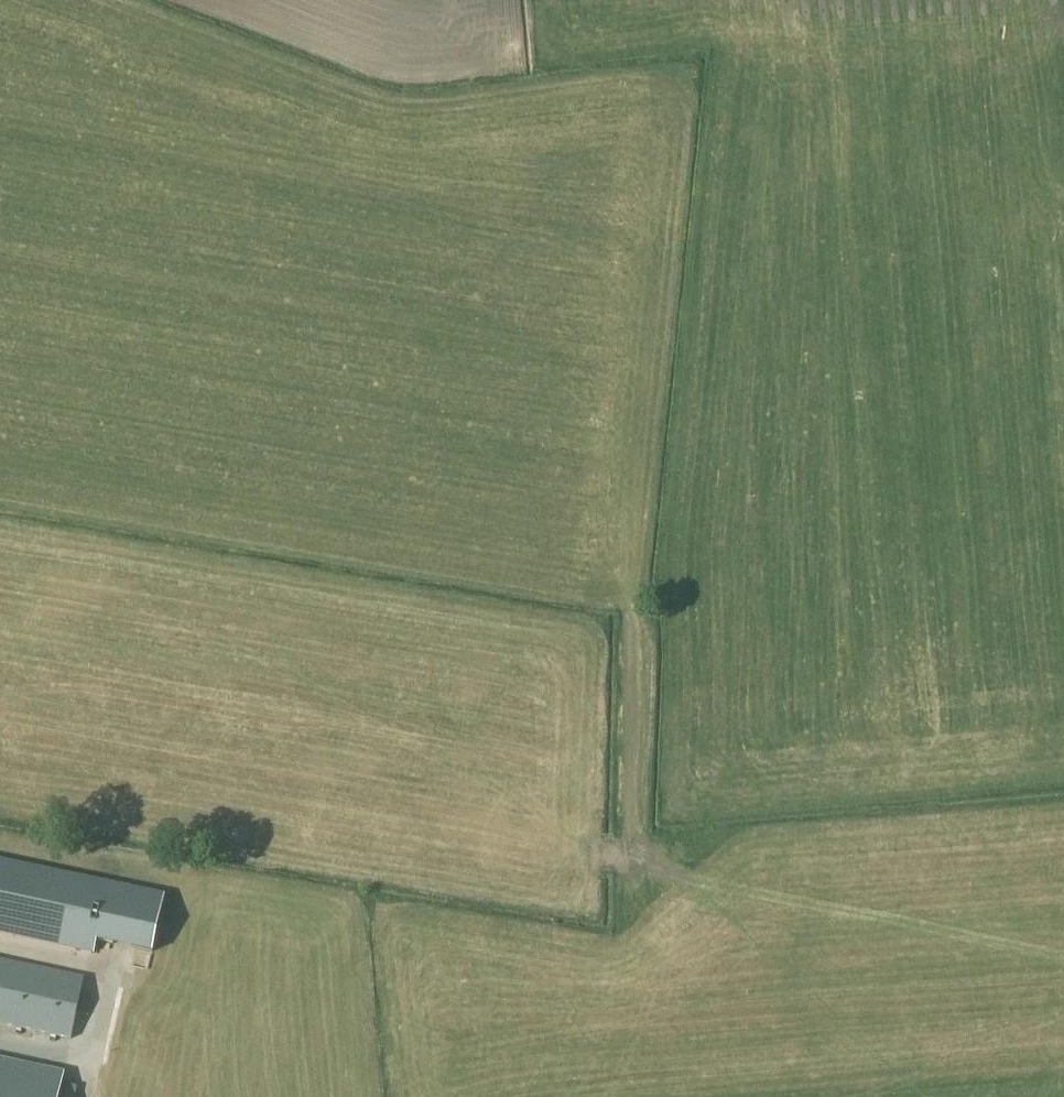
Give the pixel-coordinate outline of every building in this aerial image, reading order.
[(90,958),(93,944),(149,957),(162,900),(0,863),(0,937),(90,958)] [(69,1039),(83,978),(0,960),(0,1025),(69,1039)] [(64,1072),(0,1059),(0,1096),(59,1096),(64,1072)]
